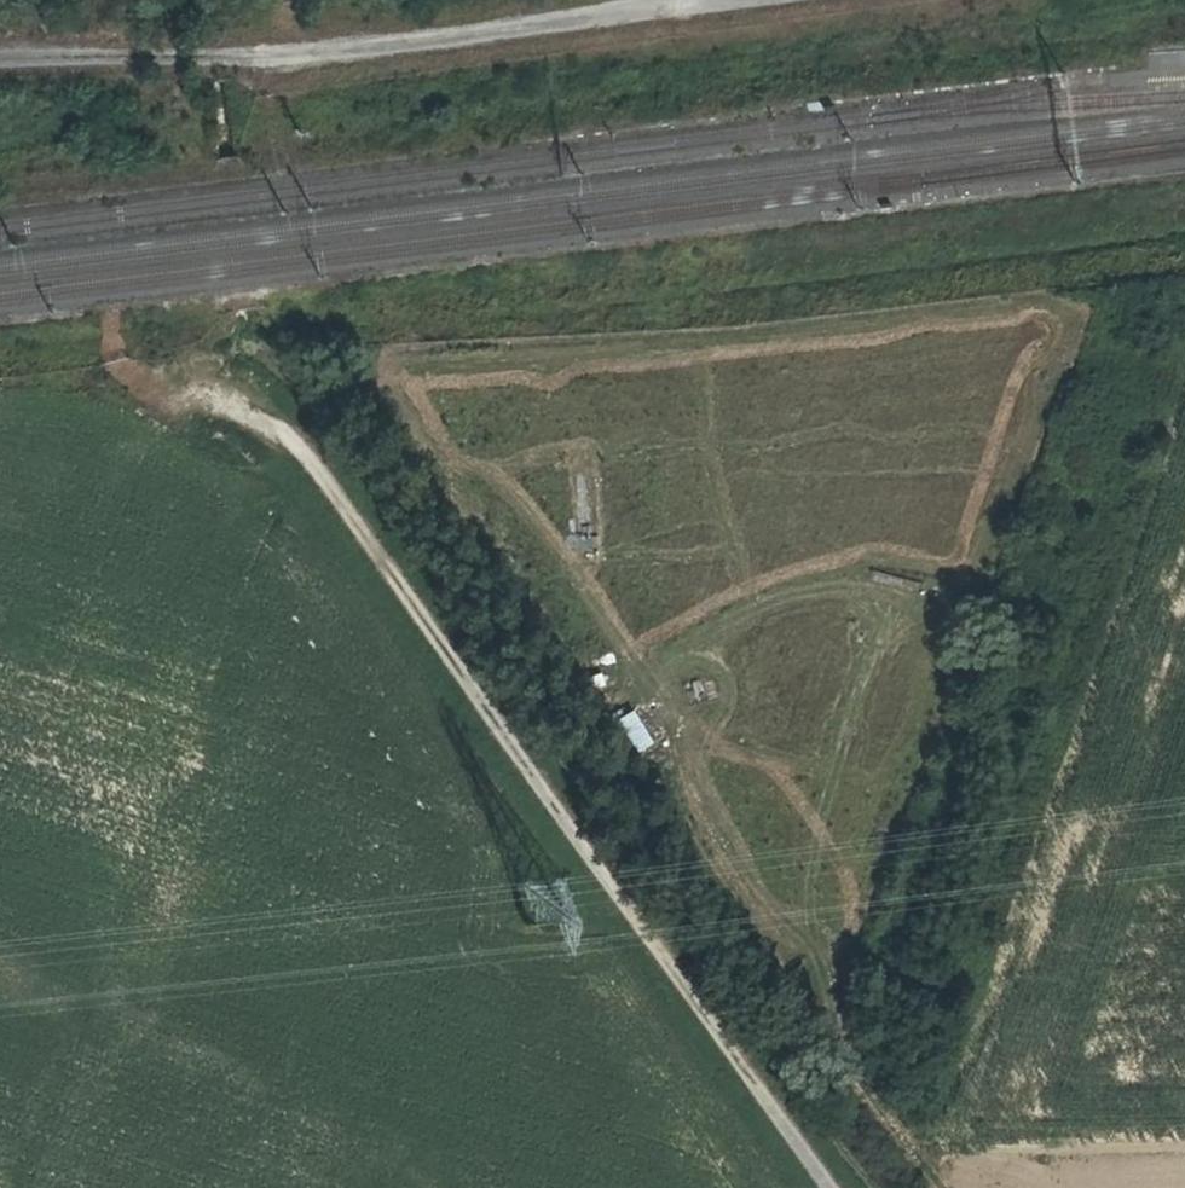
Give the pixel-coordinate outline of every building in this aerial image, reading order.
[(619,716),(637,753),(654,745),(636,707),(619,716)]
